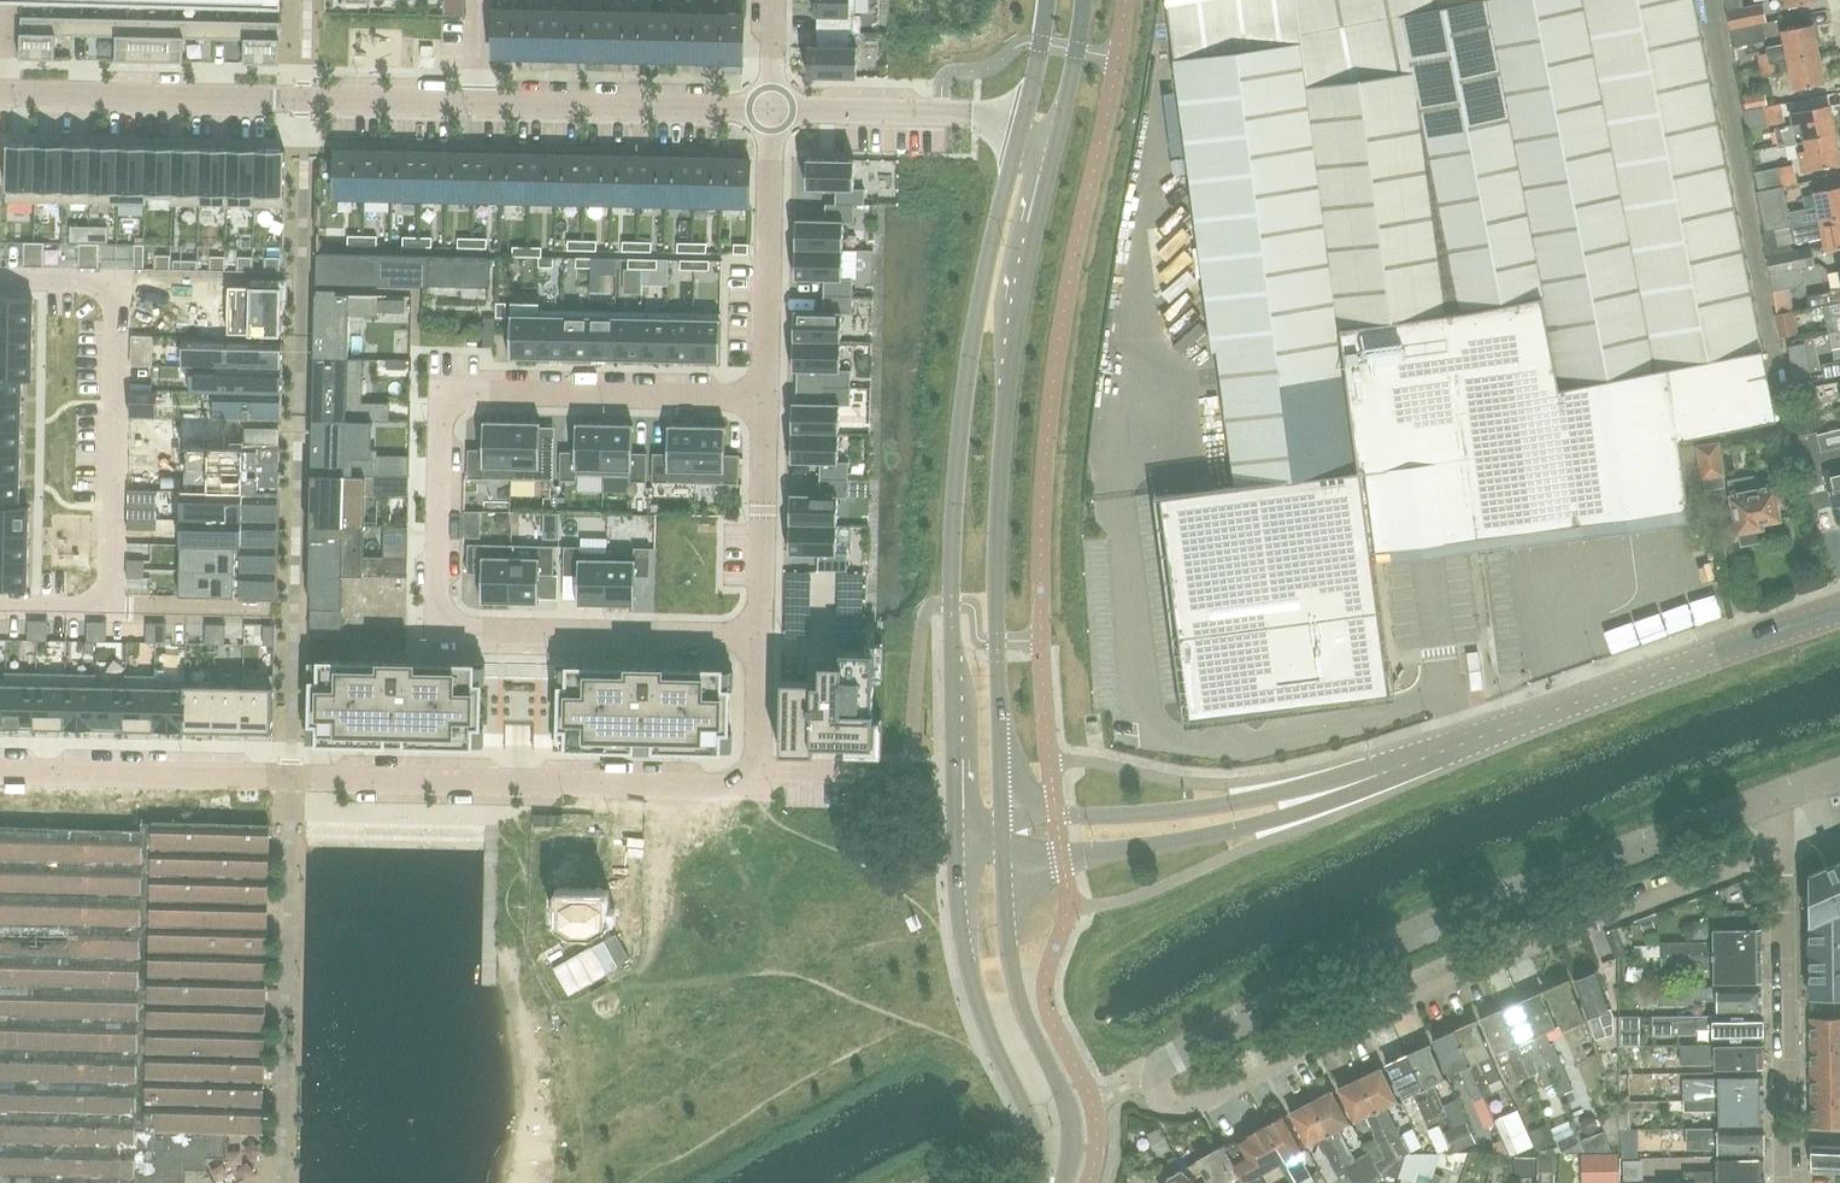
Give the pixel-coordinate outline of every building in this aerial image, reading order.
[(220,7),(264,8),(264,9),(281,10),(281,0),(220,0),(220,7)] [(856,0),(815,0),(815,16),(818,16),(817,31),(861,32),(861,15),(855,15),(856,0)] [(1401,15),(1413,72),(1306,87),(1301,42),(1174,59),(1213,351),(1219,350),(1236,487),(1360,470),(1339,327),(1459,310),(1459,312),(1542,295),(1561,388),(1671,366),(1761,348),(1693,0),(1477,0),(1401,15)] [(1767,24),(1767,22),(1763,6),(1727,14),(1731,31),(1763,24),(1767,24)] [(523,11),(495,11),(494,57),(522,58),(523,11)] [(551,12),(523,11),(522,58),(550,58),(551,12)] [(551,12),(550,58),(577,59),(578,12),(551,12)] [(606,13),(578,12),(577,59),(605,59),(606,13)] [(606,13),(605,59),(632,60),(633,13),(606,13)] [(633,13),(632,60),(660,61),(661,14),(633,13)] [(661,14),(660,61),(687,61),(688,14),(661,14)] [(716,15),(688,14),(687,61),(715,62),(716,15)] [(744,16),(716,15),(715,62),(743,62),(744,16)] [(56,36),(87,37),(87,18),(21,17),(21,35),(21,59),(56,60),(56,36)] [(150,62),(151,20),(87,18),(87,37),(117,37),(116,61),(150,62)] [(151,20),(150,62),(184,62),(184,39),(215,39),(215,21),(151,20)] [(281,22),(215,21),(215,39),(245,40),(244,64),(280,64),(281,22)] [(1763,24),(1731,31),(1734,48),(1767,42),(1763,24)] [(1758,56),(1760,65),(1777,62),(1819,53),(1813,24),(1783,30),(1785,44),(1766,48),(1767,54),(1758,56)] [(861,33),(861,32),(817,31),(817,46),(808,46),(808,76),(857,77),(858,47),(852,47),(852,33),(861,33)] [(1819,53),(1777,62),(1788,60),(1794,89),(1825,83),(1819,53)] [(1777,62),(1760,65),(1763,75),(1778,72),(1777,62)] [(1746,110),(1765,106),(1768,105),(1765,94),(1744,98),(1746,110)] [(1781,104),(1765,107),(1769,125),(1785,122),(1781,104)] [(1829,105),(1790,112),(1793,125),(1797,141),(1803,140),(1835,134),(1829,105)] [(1793,125),(1776,129),(1779,145),(1796,142),(1797,141),(1793,125)] [(1796,142),(1798,152),(1802,171),(1839,164),(1839,158),(1835,134),(1803,140),(1797,141),(1796,142)] [(8,144),(7,202),(36,203),(37,145),(8,144)] [(37,145),(36,203),(63,203),(64,145),(37,145)] [(64,145),(63,203),(91,204),(92,146),(64,145)] [(92,146),(91,204),(118,204),(119,146),(92,146)] [(119,146),(118,204),(145,205),(147,147),(119,146)] [(147,147),(145,205),(147,205),(147,199),(173,200),(174,148),(147,147)] [(174,148),(173,200),(176,200),(175,205),(200,206),(202,148),(174,148)] [(202,148),(200,206),(228,207),(229,149),(202,148)] [(229,149),(228,207),(255,207),(257,149),(229,149)] [(257,149),(255,207),(284,208),(285,150),(257,149)] [(364,198),(365,151),(336,151),(335,197),(364,198)] [(391,198),(392,152),(365,151),(364,198),(391,198)] [(392,152),(391,198),(419,199),(420,153),(392,152)] [(446,200),(447,153),(420,153),(419,199),(446,200)] [(474,200),(475,154),(447,153),(446,200),(474,200)] [(501,201),(502,154),(475,154),(474,200),(501,201)] [(502,154),(501,201),(529,201),(530,155),(502,154)] [(556,202),(557,155),(530,155),(529,201),(556,202)] [(557,155),(556,202),(584,202),(585,156),(557,155)] [(612,157),(585,156),(584,202),(611,203),(612,157)] [(640,157),(612,157),(611,203),(639,204),(640,157)] [(666,204),(667,158),(640,157),(639,204),(666,204)] [(667,158),(666,204),(693,205),(694,158),(667,158)] [(721,205),(722,159),(694,158),(693,205),(721,205)] [(837,188),(837,204),(854,204),(854,205),(865,205),(866,187),(855,187),(856,159),(808,158),(808,188),(837,188)] [(722,159),(721,205),(750,206),(750,159),(722,159)] [(1779,168),(1755,173),(1758,191),(1783,186),(1797,185),(1797,183),(1794,165),(1779,168)] [(1758,191),(1765,231),(1776,228),(1792,225),(1789,211),(1790,211),(1785,186),(1783,186),(1758,191)] [(1789,211),(1792,225),(1792,227),(1839,217),(1839,186),(1814,191),(1817,206),(1790,211),(1789,211)] [(854,222),(854,205),(854,204),(837,204),(825,204),(825,219),(796,219),(795,249),(843,250),(843,222),(854,222)] [(1792,227),(1795,243),(1823,238),(1826,250),(1839,248),(1839,217),(1792,227)] [(1764,231),(1763,231),(1772,273),(1799,267),(1820,263),(1817,247),(1812,248),(1811,246),(1796,249),(1790,243),(1780,245),(1776,228),(1765,231),(1764,231)] [(349,245),(363,246),(363,236),(349,236),(349,245)] [(378,236),(363,236),(363,246),(378,246),(378,236)] [(403,246),(418,247),(418,237),(403,237),(403,246)] [(433,237),(418,237),(418,247),(432,247),(433,237)] [(473,248),(473,238),(458,238),(458,248),(473,248)] [(473,238),(473,248),(487,248),(488,239),(473,238)] [(583,250),(583,241),(568,240),(568,250),(583,250)] [(583,241),(583,250),(597,251),(597,241),(583,241)] [(638,242),(623,241),(623,251),(638,251),(638,242)] [(638,242),(638,251),(652,252),(652,242),(638,242)] [(25,243),(25,267),(34,267),(35,243),(25,243)] [(35,243),(34,267),(44,267),(44,243),(35,243)] [(693,243),(678,243),(678,252),(692,253),(693,243)] [(693,243),(692,253),(707,253),(707,243),(693,243)] [(80,244),(79,268),(89,268),(90,244),(80,244)] [(90,244),(89,268),(99,269),(99,244),(90,244)] [(749,254),(749,244),(734,244),(734,254),(749,254)] [(135,245),(135,269),(144,269),(145,245),(135,245)] [(528,247),(513,247),(513,256),(528,257),(528,247)] [(528,247),(528,257),(542,257),(543,247),(528,247)] [(824,280),(823,295),(852,296),(853,278),(842,278),(843,250),(795,249),(795,279),(824,280)] [(320,253),(318,253),(318,283),(490,287),(491,258),(320,254),(320,253)] [(156,255),(156,270),(170,270),(171,256),(156,255)] [(211,256),(211,271),(225,271),(226,257),(211,256)] [(239,257),(238,271),(253,272),(253,257),(239,257)] [(539,257),(539,267),(554,268),(554,258),(539,257)] [(266,258),(266,272),(280,272),(281,258),(266,258)] [(576,268),(591,268),(591,258),(577,258),(576,268)] [(606,258),(591,258),(591,268),(606,268),(606,258)] [(629,259),(629,269),(643,269),(643,259),(629,259)] [(658,259),(643,259),(643,269),(658,269),(658,259)] [(174,260),(174,270),(198,271),(198,261),(174,260)] [(695,260),(681,260),(681,270),(695,270),(695,260)] [(710,270),(710,260),(695,260),(695,270),(710,270)] [(1803,286),(1799,267),(1772,273),(1775,291),(1803,286)] [(133,279),(133,291),(152,291),(153,279),(133,279)] [(230,286),(229,333),(282,334),(283,287),(230,286)] [(1812,307),(1839,301),(1839,288),(1830,290),(1830,292),(1809,296),(1812,307)] [(316,358),(349,358),(350,315),(350,295),(317,294),(316,358)] [(852,313),(852,296),(823,295),(823,311),(794,310),(793,341),(841,342),(841,313),(852,313)] [(1348,375),(1360,470),(1236,487),(1161,497),(1190,720),(1390,694),(1371,552),(1502,534),(1689,510),(1680,441),(1671,366),(1561,388),(1542,295),(1459,312),(1459,310),(1339,327),(1348,375)] [(34,326),(34,299),(0,299),(0,325),(34,326)] [(497,303),(496,317),(506,318),(507,303),(497,303)] [(537,358),(538,303),(511,303),(510,358),(537,358)] [(538,303),(537,358),(563,359),(564,310),(539,309),(540,304),(538,303)] [(563,359),(589,360),(590,310),(564,310),(563,359)] [(590,310),(589,360),(615,360),(616,311),(590,310)] [(615,360),(641,361),(642,311),(616,311),(615,360)] [(668,312),(642,311),(641,361),(667,361),(668,312)] [(1794,311),(1777,314),(1776,315),(1780,337),(1799,333),(1794,311)] [(693,362),(694,313),(668,312),(667,361),(693,362)] [(694,313),(693,362),(721,362),(722,313),(694,313)] [(1826,319),(1829,333),(1839,331),(1839,316),(1826,319)] [(0,325),(0,351),(33,352),(34,326),(0,325)] [(1829,333),(1832,349),(1839,347),(1839,331),(1829,333)] [(195,365),(195,368),(216,368),(281,369),(282,369),(282,343),(283,343),(283,342),(282,342),(196,341),(196,365),(195,365)] [(822,387),(850,388),(851,370),(840,370),(841,342),(793,341),(793,371),(822,371),(822,387)] [(32,378),(33,352),(0,351),(0,377),(32,378)] [(153,355),(131,355),(131,366),(153,366),(153,355)] [(316,358),(314,419),(358,420),(359,376),(364,376),(364,359),(349,358),(316,358)] [(388,360),(388,369),(406,370),(406,360),(388,360)] [(1822,364),(1825,379),(1839,376),(1839,360),(1822,364)] [(215,393),(281,395),(282,369),(281,369),(216,368),(216,393),(215,393)] [(0,377),(0,404),(22,404),(23,379),(32,380),(32,378),(0,377)] [(792,402),(791,432),(839,433),(840,405),(850,405),(850,388),(822,387),(821,402),(792,402)] [(131,392),(130,416),(157,417),(158,392),(131,392)] [(215,393),(214,419),(280,420),(281,395),(215,393)] [(22,430),(22,404),(0,404),(0,430),(22,430)] [(130,417),(130,428),(152,429),(152,417),(130,417)] [(183,418),(183,446),(188,446),(279,448),(280,420),(214,419),(183,418)] [(314,419),(313,474),(379,475),(379,455),(369,455),(370,420),(358,420),(314,419)] [(468,478),(511,479),(512,421),(484,421),(483,450),(468,449),(468,478)] [(541,422),(512,421),(511,479),(554,480),(555,451),(540,451),(541,422)] [(577,475),(604,475),(605,424),(605,423),(576,423),(575,452),(561,451),(560,480),(577,481),(577,475)] [(604,475),(604,476),(630,476),(630,482),(647,482),(647,454),(633,453),(634,424),(605,424),(604,475)] [(697,425),(668,425),(668,454),(653,453),(653,482),(696,483),(697,425)] [(697,425),(696,483),(739,484),(740,455),(725,455),(726,426),(697,425)] [(21,457),(22,430),(0,430),(0,456),(21,457)] [(839,433),(791,432),(791,462),(820,463),(820,478),(849,479),(849,462),(838,461),(839,433)] [(1822,450),(1816,433),(1798,436),(1802,457),(1805,457),(1814,487),(1825,484),(1826,488),(1829,487),(1833,505),(1839,503),(1839,446),(1822,450)] [(1743,444),(1747,466),(1780,460),(1775,438),(1743,444)] [(1717,443),(1699,446),(1705,489),(1724,486),(1717,443)] [(188,446),(187,470),(194,470),(194,491),(257,493),(258,491),(279,492),(279,448),(188,446)] [(21,483),(21,457),(0,456),(0,483),(21,483)] [(313,474),(312,524),(362,525),(364,525),(365,494),(409,495),(409,476),(379,475),(313,474)] [(1727,481),(1729,493),(1733,492),(1742,544),(1763,540),(1760,522),(1778,518),(1777,508),(1786,507),(1781,483),(1757,488),(1755,476),(1727,481)] [(790,493),(789,524),(837,525),(838,496),(848,497),(849,479),(820,478),(819,494),(790,493)] [(30,510),(30,508),(20,508),(21,483),(0,483),(0,509),(30,510)] [(182,518),(182,520),(185,520),(278,522),(279,492),(258,491),(257,493),(194,491),(182,491),(182,492),(186,493),(185,518),(182,518)] [(128,506),(128,519),(156,520),(156,506),(128,506)] [(29,535),(30,510),(0,509),(0,534),(29,535)] [(128,519),(127,529),(128,529),(156,530),(156,520),(128,519)] [(181,543),(181,545),(191,545),(191,546),(277,547),(278,522),(185,520),(184,543),(181,543)] [(312,524),(311,574),(344,575),(396,576),(407,576),(407,559),(361,557),(362,525),(312,524)] [(818,554),(818,570),(847,571),(847,553),(836,553),(837,525),(789,524),(789,554),(818,554)] [(29,561),(29,535),(0,534),(0,560),(29,561)] [(482,602),(510,603),(512,545),(468,544),(468,573),(482,573),(482,602)] [(181,545),(180,571),(190,571),(277,573),(277,547),(191,546),(191,545),(181,545)] [(555,546),(512,545),(510,603),(539,603),(540,575),(554,575),(555,546)] [(606,605),(607,553),(581,552),(581,547),(564,546),(564,575),(578,575),(578,604),(606,605)] [(607,553),(606,605),(635,605),(636,577),(650,577),(651,548),(634,548),(634,553),(607,553)] [(0,560),(0,587),(28,588),(29,561),(0,560)] [(128,560),(127,569),(144,569),(145,560),(128,560)] [(127,569),(127,578),(144,578),(144,569),(127,569)] [(180,571),(180,596),(189,596),(241,597),(241,598),(241,599),(276,600),(277,573),(190,571),(180,571)] [(1422,648),(1511,631),(1500,573),(1411,589),(1422,648)] [(310,605),(309,628),(343,629),(344,575),(311,574),(310,574),(310,605)] [(396,576),(395,598),(407,598),(408,576),(407,576),(396,576)] [(29,621),(28,641),(38,641),(38,621),(29,621)] [(38,621),(38,641),(48,641),(48,622),(38,621)] [(88,622),(87,642),(97,642),(97,623),(88,622)] [(97,623),(97,642),(107,642),(107,623),(97,623)] [(147,624),(147,643),(156,643),(157,624),(147,624)] [(157,624),(156,643),(166,643),(167,624),(157,624)] [(206,625),(206,644),(216,645),(216,625),(206,625)] [(216,625),(216,645),(225,645),(226,625),(216,625)] [(264,626),(264,646),(274,646),(274,626),(264,626)] [(782,680),(780,753),(815,754),(815,744),(846,745),(874,745),(875,718),(875,711),(874,711),(874,679),(875,652),(867,651),(841,651),(841,663),(820,662),(820,682),(816,682),(817,681),(782,680)] [(280,667),(280,655),(214,654),(214,666),(280,667)] [(318,723),(318,743),(721,751),(722,732),(729,732),(730,688),(723,688),(723,669),(320,660),(319,680),(312,680),(311,723),(318,723)] [(7,672),(6,727),(36,727),(37,672),(7,672)] [(37,672),(36,727),(65,728),(66,673),(37,672)] [(66,673),(65,728),(95,729),(97,674),(66,673)] [(97,674),(95,729),(126,729),(127,674),(126,674),(125,680),(98,679),(98,674),(97,674)] [(127,674),(126,729),(155,730),(156,675),(127,674)] [(215,685),(214,731),(243,732),(244,674),(243,674),(242,685),(215,685)] [(244,674),(243,732),(273,732),(274,674),(244,674)] [(156,675),(155,730),(185,730),(186,681),(157,681),(157,675),(156,675)] [(186,681),(185,730),(214,731),(215,685),(187,684),(187,681),(186,681)] [(27,880),(27,836),(26,836),(4,836),(5,821),(0,821),(0,879),(27,880)] [(27,836),(27,880),(64,881),(65,837),(64,837),(42,837),(42,822),(26,822),(26,836),(27,836)] [(65,837),(64,881),(102,881),(103,838),(101,838),(80,838),(80,823),(64,823),(64,837),(65,837)] [(103,838),(102,881),(141,882),(142,839),(117,838),(117,824),(102,824),(101,838),(103,838)] [(142,839),(141,882),(140,937),(204,938),(204,913),(267,914),(268,841),(142,839)] [(1809,874),(1808,874),(1810,998),(1839,997),(1839,861),(1809,874)] [(605,916),(605,900),(594,892),(581,892),(567,900),(567,917),(579,924),(592,924),(605,916)] [(1662,957),(1760,956),(1760,929),(1747,929),(1746,910),(1714,911),(1714,929),(1714,942),(1662,943),(1662,947),(1635,947),(1636,957),(1642,957),(1662,957)] [(265,1000),(267,914),(204,913),(204,938),(140,937),(138,998),(265,1000)] [(1606,936),(1615,958),(1626,954),(1617,931),(1606,936)] [(616,933),(554,968),(569,994),(619,966),(618,965),(630,958),(616,933)] [(1715,981),(1761,981),(1760,956),(1662,957),(1662,969),(1715,968),(1715,981)] [(1589,1018),(1600,1014),(1608,1036),(1614,1033),(1614,1022),(1614,1013),(1612,1007),(1610,1008),(1598,972),(1593,974),(1592,972),(1580,976),(1581,979),(1575,981),(1589,1018)] [(1596,1056),(1590,1059),(1588,1060),(1580,1040),(1586,1037),(1579,1021),(1584,1019),(1568,981),(1546,991),(1589,1093),(1600,1089),(1596,1077),(1602,1075),(1596,1056)] [(1666,988),(1656,988),(1657,1003),(1694,1002),(1694,998),(1719,998),(1719,999),(1719,1011),(1762,1010),(1762,986),(1719,986),(1679,987),(1666,988)] [(1551,1044),(1546,1032),(1556,1028),(1542,993),(1521,1002),(1561,1095),(1573,1090),(1553,1044),(1551,1044)] [(1521,1002),(1501,1010),(1529,1077),(1540,1072),(1550,1096),(1560,1092),(1536,1036),(1521,1002)] [(136,1182),(156,1182),(156,1180),(186,1181),(186,1169),(207,1169),(207,1157),(227,1158),(228,1133),(263,1134),(266,1006),(140,1003),(136,1182)] [(1529,1077),(1501,1010),(1481,1019),(1501,1067),(1511,1063),(1519,1081),(1529,1077)] [(1714,1027),(1714,1028),(1714,1039),(1762,1038),(1762,1015),(1676,1016),(1676,1028),(1714,1027)] [(1811,1017),(1811,1044),(1839,1044),(1839,1016),(1811,1017)] [(1493,1092),(1486,1076),(1497,1071),(1490,1055),(1476,1021),(1454,1031),(1470,1065),(1484,1096),(1493,1092)] [(1470,1065),(1454,1031),(1433,1040),(1448,1075),(1460,1069),(1474,1100),(1484,1096),(1470,1065)] [(1716,1068),(1763,1067),(1762,1043),(1679,1044),(1680,1063),(1716,1062),(1716,1068)] [(1811,1044),(1811,1071),(1839,1071),(1839,1044),(1811,1044)] [(1410,1054),(1408,1055),(1423,1088),(1438,1119),(1448,1115),(1434,1083),(1445,1078),(1430,1045),(1419,1050),(1416,1048),(1411,1051),(1410,1054)] [(1423,1088),(1408,1055),(1407,1056),(1403,1054),(1398,1057),(1397,1060),(1387,1065),(1402,1098),(1413,1093),(1428,1124),(1438,1120),(1438,1119),(1423,1088)] [(1410,1153),(1410,1152),(1402,1136),(1400,1137),(1386,1106),(1397,1101),(1381,1068),(1371,1073),(1368,1071),(1363,1073),(1363,1077),(1359,1078),(1400,1158),(1410,1153)] [(1811,1071),(1812,1099),(1839,1098),(1839,1071),(1811,1071)] [(1763,1098),(1763,1076),(1719,1077),(1719,1076),(1709,1076),(1708,1090),(1685,1090),(1685,1099),(1763,1098)] [(1383,1156),(1373,1161),(1380,1174),(1400,1158),(1359,1078),(1357,1079),(1354,1077),(1349,1080),(1349,1083),(1338,1088),(1354,1121),(1365,1115),(1373,1132),(1372,1133),(1383,1156)] [(1619,1100),(1631,1100),(1631,1079),(1619,1079),(1619,1100)] [(1338,1130),(1349,1124),(1332,1091),(1310,1102),(1346,1168),(1356,1163),(1338,1130)] [(1719,1112),(1719,1123),(1764,1122),(1763,1098),(1685,1099),(1685,1112),(1719,1112)] [(1812,1099),(1812,1126),(1839,1126),(1839,1098),(1812,1099)] [(1619,1129),(1631,1129),(1631,1100),(1619,1100),(1619,1109),(1618,1109),(1619,1129)] [(1307,1146),(1320,1139),(1337,1173),(1346,1168),(1310,1102),(1290,1113),(1307,1146)] [(1619,1129),(1618,1109),(1600,1116),(1606,1130),(1611,1142),(1621,1139),(1617,1129),(1619,1129)] [(1504,1116),(1495,1121),(1495,1122),(1496,1123),(1505,1144),(1508,1151),(1520,1151),(1534,1145),(1533,1143),(1528,1133),(1518,1110),(1504,1116)] [(1266,1126),(1285,1161),(1297,1182),(1316,1182),(1307,1167),(1305,1150),(1286,1115),(1281,1118),(1279,1115),(1271,1120),(1272,1122),(1266,1126)] [(1447,1139),(1453,1152),(1476,1141),(1468,1123),(1445,1134),(1447,1139)] [(1453,1152),(1447,1139),(1445,1134),(1440,1124),(1429,1129),(1439,1152),(1453,1152)] [(1549,1124),(1528,1133),(1533,1143),(1534,1145),(1537,1150),(1557,1141),(1552,1130),(1549,1124)] [(1259,1175),(1285,1161),(1266,1126),(1262,1128),(1261,1126),(1249,1132),(1250,1135),(1226,1149),(1245,1182),(1263,1182),(1259,1175)] [(1719,1154),(1764,1153),(1764,1127),(1687,1128),(1687,1139),(1692,1139),(1692,1148),(1718,1147),(1719,1154)] [(1614,1150),(1611,1142),(1606,1130),(1581,1141),(1585,1150),(1614,1150)] [(1580,1145),(1576,1134),(1567,1139),(1558,1143),(1562,1152),(1580,1145)] [(1224,1146),(1168,1177),(1166,1182),(1245,1182),(1226,1149),(1224,1146)] [(1812,1146),(1812,1170),(1839,1171),(1839,1147),(1812,1146)] [(1494,1153),(1492,1164),(1512,1167),(1514,1154),(1494,1153)] [(1407,1155),(1400,1176),(1399,1177),(1414,1182),(1418,1172),(1432,1177),(1434,1173),(1440,1154),(1409,1154),(1407,1155)] [(1538,1154),(1538,1170),(1554,1171),(1555,1154),(1538,1154)] [(1351,1177),(1354,1182),(1369,1182),(1380,1174),(1373,1161),(1370,1155),(1356,1163),(1346,1168),(1349,1174),(1351,1177)] [(1582,1156),(1582,1182),(1620,1182),(1619,1155),(1582,1156)] [(1764,1181),(1764,1158),(1718,1159),(1718,1172),(1685,1172),(1685,1182),(1764,1181)] [(1430,1182),(1443,1182),(1445,1177),(1434,1173),(1432,1177),(1430,1182)] [(1339,1179),(1341,1182),(1354,1182),(1351,1177),(1349,1174),(1341,1178),(1339,1179)]
